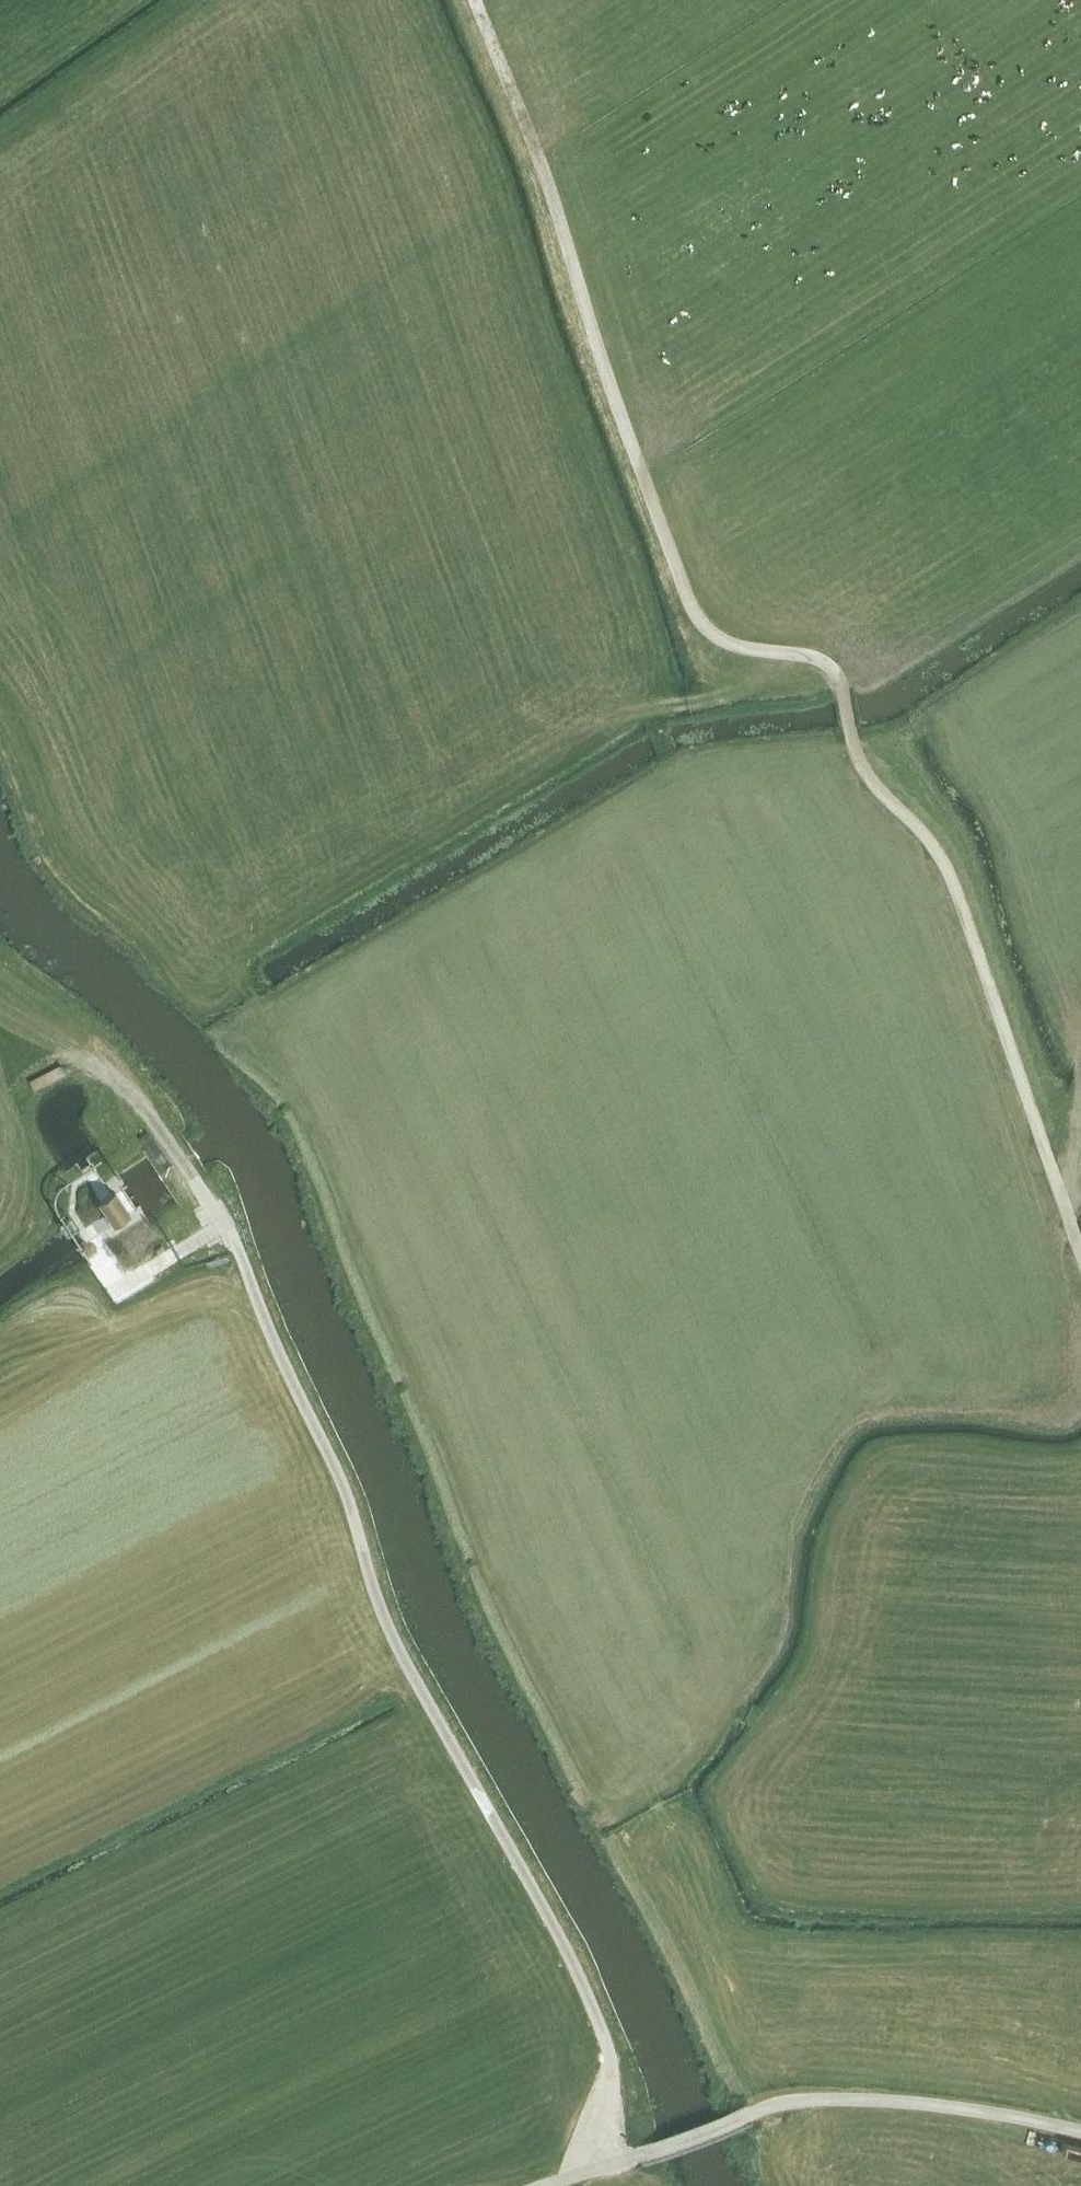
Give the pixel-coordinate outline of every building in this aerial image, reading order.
[(131,1214),(116,1191),(100,1201),(115,1224),(131,1214)]
